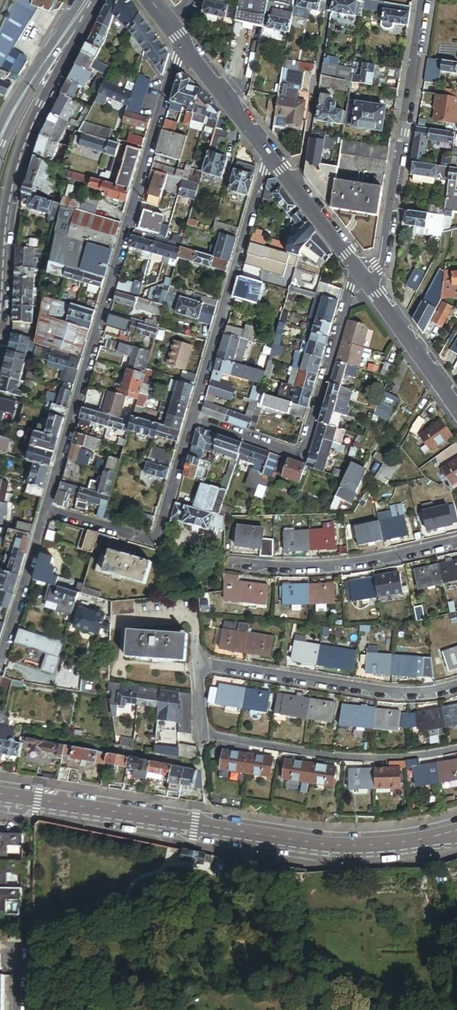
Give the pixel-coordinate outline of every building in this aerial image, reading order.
[(60,0),(14,0),(0,33),(0,67),(11,73),(18,76),(27,62),(26,58),(12,50),(37,8),(49,12),(50,10),(52,11),(58,10),(64,2),(60,0)] [(102,13),(114,19),(115,17),(124,0),(109,0),(102,13)] [(130,0),(124,0),(115,17),(131,33),(140,14),(130,0)] [(236,12),(226,8),(226,9),(223,8),(226,1),(223,0),(208,0),(204,12),(218,19),(233,26),(236,12)] [(236,12),(265,18),(268,2),(294,8),(295,0),(238,0),(236,12)] [(294,8),(310,11),(325,13),(327,0),(295,0),(294,8)] [(365,0),(334,0),(332,13),(362,19),(363,11),(365,0)] [(367,0),(365,0),(363,11),(384,15),(382,28),(385,31),(389,31),(393,30),(394,26),(408,28),(411,7),(367,0)] [(292,17),(294,8),(268,2),(265,18),(263,29),(289,34),(292,17)] [(309,18),(310,11),(294,8),(292,17),(306,20),(309,18)] [(218,19),(204,12),(202,12),(199,19),(215,26),(218,19)] [(114,19),(102,13),(97,23),(109,29),(114,19)] [(156,36),(140,14),(131,33),(146,52),(156,36)] [(109,29),(97,23),(92,34),(103,40),(109,29)] [(98,50),(103,40),(92,34),(86,44),(98,50)] [(169,55),(156,36),(146,52),(163,76),(169,55)] [(82,53),(94,59),(98,50),(86,44),(82,53)] [(77,63),(89,69),(94,59),(82,53),(77,63)] [(428,59),(426,73),(440,76),(443,62),(428,59)] [(302,90),(305,73),(311,74),(316,66),(285,61),(279,99),(270,97),(268,112),(276,114),(276,116),(288,117),(292,118),(291,125),(302,127),(306,102),(298,100),(299,90),(302,90)] [(456,75),(456,64),(444,62),(442,72),(456,75)] [(92,75),(93,71),(89,69),(77,63),(75,66),(92,75)] [(322,76),(335,80),(337,72),(338,67),(324,64),(322,76)] [(379,81),(373,80),(374,74),(385,76),(385,79),(400,81),(401,70),(354,64),(353,76),(351,84),(378,87),(379,81)] [(90,79),(92,75),(75,66),(68,81),(81,88),(75,100),(79,103),(89,109),(92,103),(96,94),(98,91),(92,88),(89,95),(87,94),(93,81),(92,80),(90,79)] [(351,84),(353,76),(337,72),(335,80),(347,82),(351,84)] [(440,76),(426,73),(424,83),(439,85),(440,76)] [(0,74),(0,80),(6,83),(8,78),(0,74)] [(101,84),(105,77),(99,74),(92,88),(98,91),(101,84)] [(384,88),(385,79),(385,76),(374,74),(373,80),(379,81),(378,87),(384,88)] [(151,80),(137,75),(132,92),(129,103),(126,112),(140,116),(151,80)] [(178,76),(170,102),(188,108),(183,125),(189,127),(191,122),(193,114),(201,91),(194,84),(183,75),(178,76)] [(347,82),(335,80),(322,76),(320,86),(348,93),(349,89),(345,88),(347,82)] [(0,80),(0,95),(6,98),(12,86),(6,83),(0,80)] [(81,88),(68,81),(63,92),(75,100),(81,88)] [(132,92),(101,84),(98,91),(96,94),(101,96),(129,103),(132,92)] [(456,98),(456,92),(445,90),(444,96),(456,98)] [(211,102),(201,91),(193,114),(206,118),(211,102)] [(75,100),(63,92),(52,113),(69,124),(79,103),(75,100)] [(92,103),(97,104),(101,96),(96,94),(92,103)] [(317,122),(345,126),(347,113),(336,111),(338,102),(332,101),(333,97),(321,95),(317,122)] [(444,96),(436,95),(435,103),(438,104),(437,109),(436,109),(434,121),(456,125),(456,120),(456,98),(444,96)] [(220,113),(211,102),(206,118),(208,119),(218,122),(218,121),(220,113)] [(347,113),(345,126),(382,132),(385,109),(358,105),(358,106),(348,105),(347,113)] [(84,121),(88,111),(83,109),(79,118),(84,121)] [(151,119),(140,116),(126,112),(123,121),(148,129),(151,119)] [(73,127),(69,124),(52,113),(41,135),(58,146),(65,131),(69,133),(64,147),(67,148),(72,132),(73,127)] [(206,118),(193,114),(191,122),(203,126),(206,118)] [(174,117),(167,115),(162,131),(174,134),(177,124),(173,123),(174,117)] [(218,122),(208,119),(205,131),(214,134),(218,122)] [(218,121),(218,122),(214,134),(206,161),(203,173),(202,175),(222,180),(225,169),(228,160),(216,156),(221,139),(226,141),(229,133),(222,131),(224,122),(218,121)] [(77,133),(82,134),(95,138),(97,128),(82,124),(77,133)] [(97,128),(95,138),(104,140),(107,131),(97,128)] [(427,141),(429,130),(417,128),(416,139),(419,139),(418,142),(423,143),(425,142),(425,141),(427,141)] [(453,145),(455,134),(429,130),(427,141),(453,145)] [(174,134),(162,131),(155,155),(174,160),(172,166),(177,168),(186,138),(174,134)] [(331,169),(336,138),(326,136),(326,133),(312,131),(305,175),(332,210),(336,180),(338,170),(331,169)] [(74,146),(79,147),(82,134),(77,133),(74,146)] [(116,157),(119,144),(104,140),(95,138),(82,134),(79,147),(116,157)] [(130,137),(120,134),(118,140),(129,143),(130,137)] [(130,137),(129,143),(143,146),(145,138),(131,134),(130,137)] [(58,146),(41,135),(35,153),(52,164),(57,149),(62,149),(63,147),(58,146)] [(419,139),(416,139),(413,160),(424,162),(427,141),(425,141),(425,142),(423,143),(418,142),(419,139)] [(387,161),(389,149),(342,141),(341,154),(387,161)] [(131,189),(141,151),(128,147),(117,185),(131,189)] [(66,171),(53,168),(34,156),(23,194),(59,206),(61,198),(66,171)] [(206,161),(194,157),(191,166),(190,169),(203,173),(206,161)] [(254,160),(252,158),(248,174),(235,171),(229,191),(248,196),(256,169),(254,160)] [(168,176),(174,178),(176,170),(153,164),(151,171),(156,173),(168,176)] [(185,164),(183,172),(189,174),(190,169),(191,166),(185,164)] [(450,169),(416,164),(414,176),(413,180),(434,183),(435,178),(448,180),(450,169)] [(225,169),(222,180),(219,188),(224,190),(230,170),(225,169)] [(450,169),(448,180),(445,202),(444,209),(449,210),(455,192),(456,192),(456,170),(450,169)] [(183,172),(176,170),(174,178),(183,180),(187,182),(189,174),(183,172)] [(100,177),(109,180),(111,173),(107,172),(106,174),(102,173),(100,177)] [(163,191),(168,176),(156,173),(147,204),(159,208),(163,191)] [(107,193),(110,183),(79,175),(77,182),(88,185),(87,187),(107,193)] [(179,196),(183,180),(174,178),(168,176),(163,191),(179,196)] [(199,185),(187,182),(183,180),(179,196),(178,196),(195,201),(199,185)] [(286,222),(299,212),(275,180),(268,181),(264,193),(270,201),(286,222)] [(383,188),(336,180),(332,210),(378,217),(383,188)] [(127,203),(131,189),(117,185),(110,183),(107,193),(106,197),(127,203)] [(455,192),(449,210),(444,209),(443,212),(456,213),(456,192),(455,192)] [(270,201),(264,193),(261,204),(266,205),(270,201)] [(59,206),(23,194),(22,203),(30,206),(28,209),(49,216),(50,213),(57,215),(59,206)] [(87,196),(85,204),(97,207),(99,199),(87,196)] [(81,203),(61,198),(59,206),(79,211),(81,203)] [(444,209),(445,202),(429,199),(427,215),(442,217),(443,212),(444,209)] [(85,204),(81,203),(79,211),(95,215),(97,207),(85,204)] [(79,211),(59,206),(57,215),(51,250),(49,263),(69,268),(88,273),(105,278),(121,222),(95,215),(79,211)] [(439,237),(442,217),(427,215),(404,211),(402,226),(414,228),(413,235),(428,238),(428,236),(439,237)] [(166,238),(168,230),(160,228),(161,226),(164,217),(144,212),(139,230),(166,238)] [(309,224),(299,212),(286,222),(287,223),(284,240),(287,241),(309,224)] [(316,233),(309,224),(287,241),(284,240),(282,255),(298,260),(299,258),(303,244),(316,233)] [(238,232),(214,225),(212,232),(221,235),(236,239),(238,232)] [(156,238),(133,232),(129,248),(151,254),(156,238)] [(332,255),(316,233),(303,244),(299,258),(304,259),(308,246),(319,260),(317,268),(324,270),(325,267),(322,264),(332,255)] [(236,239),(221,235),(216,253),(214,258),(230,262),(236,239)] [(182,246),(184,239),(177,237),(175,244),(182,246)] [(250,243),(265,249),(268,242),(260,239),(255,238),(253,237),(250,243)] [(164,258),(169,242),(156,238),(151,254),(164,258)] [(181,248),(182,246),(175,244),(169,242),(164,258),(177,262),(178,259),(181,248)] [(298,260),(282,255),(265,249),(250,243),(247,255),(274,265),(270,280),(280,284),(290,288),(292,281),(298,260)] [(214,258),(216,253),(211,252),(212,250),(189,244),(187,250),(205,255),(214,258)] [(33,269),(34,249),(17,248),(16,268),(33,269)] [(187,250),(181,248),(178,259),(202,266),(205,255),(187,250)] [(49,263),(51,250),(43,249),(42,270),(43,270),(48,270),(49,263)] [(227,273),(230,262),(214,258),(205,255),(202,266),(227,273)] [(69,268),(49,263),(48,270),(47,273),(66,278),(69,268)] [(34,269),(33,269),(16,268),(15,278),(34,279),(34,269)] [(86,284),(88,273),(69,268),(66,278),(86,284)] [(415,292),(424,274),(413,268),(404,286),(415,292)] [(447,274),(438,270),(412,320),(422,334),(441,299),(447,274)] [(102,288),(105,278),(88,273),(86,284),(102,288)] [(441,299),(456,298),(456,274),(447,274),(441,299)] [(148,281),(146,288),(156,283),(155,283),(155,280),(158,281),(158,278),(154,277),(148,281)] [(34,279),(15,278),(15,288),(34,289),(34,279)] [(256,306),(263,286),(241,278),(235,299),(256,306)] [(132,285),(119,281),(117,291),(130,294),(132,285)] [(318,288),(292,281),(290,288),(316,295),(318,288)] [(289,292),(290,288),(280,284),(278,292),(288,295),(289,292)] [(338,301),(341,291),(319,284),(318,288),(316,295),(338,301)] [(168,294),(170,287),(164,286),(162,291),(158,289),(154,303),(165,306),(168,294)] [(33,298),(34,289),(15,288),(14,297),(33,298)] [(338,301),(316,295),(290,288),(289,292),(294,293),(316,299),(319,300),(317,307),(320,308),(317,321),(331,325),(338,301)] [(194,295),(195,294),(176,289),(174,295),(175,296),(182,298),(191,300),(192,297),(194,298),(194,295)] [(294,293),(289,292),(288,295),(283,311),(289,313),(294,293)] [(137,299),(116,293),(113,303),(134,309),(137,299)] [(175,296),(174,295),(168,294),(165,306),(163,310),(171,312),(173,302),(175,296)] [(218,302),(219,301),(195,294),(194,295),(218,302)] [(218,302),(194,295),(194,298),(193,301),(217,308),(218,302)] [(33,307),(33,298),(14,297),(14,307),(33,307)] [(72,305),(43,297),(43,299),(41,308),(38,324),(36,334),(35,338),(34,344),(46,348),(82,358),(90,330),(66,324),(72,305)] [(217,308),(193,301),(191,300),(182,298),(180,304),(177,314),(200,321),(201,318),(204,319),(203,322),(212,324),(217,308)] [(165,306),(154,303),(139,299),(138,299),(137,299),(134,309),(162,316),(163,310),(165,306)] [(316,299),(310,319),(312,320),(317,321),(320,308),(317,307),(319,300),(316,299)] [(431,322),(438,327),(440,328),(451,308),(442,303),(431,322)] [(96,311),(72,305),(66,324),(90,330),(96,311)] [(32,324),(33,307),(14,307),(13,323),(24,323),(24,324),(32,324)] [(289,313),(283,311),(280,323),(285,325),(289,313)] [(133,323),(109,316),(106,327),(125,332),(124,337),(121,336),(119,341),(127,343),(130,333),(133,323)] [(158,330),(160,320),(155,319),(154,323),(146,321),(145,326),(158,330)] [(331,325),(317,321),(313,333),(328,337),(331,325)] [(364,325),(348,321),(342,342),(362,348),(367,329),(364,325)] [(432,338),(438,327),(431,322),(425,334),(432,338)] [(158,330),(145,326),(133,323),(130,333),(155,341),(158,330)] [(280,323),(277,334),(282,335),(283,335),(286,325),(285,325),(280,323)] [(244,333),(227,327),(225,335),(239,340),(251,344),(252,342),(249,341),(253,330),(246,327),(244,333)] [(309,332),(306,331),(303,342),(310,343),(313,333),(309,332)] [(328,337),(313,333),(310,343),(325,348),(328,337)] [(274,346),(279,347),(282,335),(277,334),(274,346)] [(31,359),(34,344),(35,338),(30,337),(13,335),(8,353),(26,357),(31,359)] [(232,364),(239,340),(225,335),(217,360),(232,364)] [(147,370),(152,353),(127,346),(107,340),(105,350),(127,356),(127,358),(132,359),(129,372),(145,376),(147,370)] [(193,347),(175,342),(168,367),(186,372),(193,347)] [(362,348),(342,342),(336,362),(358,369),(361,358),(363,350),(364,349),(362,348)] [(325,348),(310,343),(307,355),(321,359),(325,348)] [(279,347),(274,346),(269,362),(274,364),(279,347)] [(79,370),(82,358),(46,348),(42,360),(79,370)] [(363,350),(361,358),(365,359),(367,358),(369,351),(363,350)] [(305,355),(295,352),(293,360),(296,361),(293,369),(301,371),(305,355)] [(26,357),(8,353),(2,378),(20,382),(26,357)] [(317,376),(321,359),(307,355),(305,355),(301,371),(317,376)] [(239,366),(232,364),(217,360),(210,388),(233,395),(235,390),(232,389),(233,387),(219,382),(221,373),(238,378),(242,367),(239,366)] [(110,366),(96,362),(94,370),(107,374),(110,366)] [(274,364),(269,362),(266,372),(265,374),(264,378),(269,380),(274,364)] [(358,369),(336,362),(330,385),(341,388),(344,375),(355,379),(358,369)] [(395,367),(386,363),(380,375),(390,378),(395,367)] [(265,374),(266,372),(240,364),(239,366),(242,367),(265,374)] [(264,378),(265,374),(242,367),(238,378),(262,385),(264,378)] [(301,371),(293,369),(289,386),(296,388),(301,371)] [(157,373),(147,370),(145,376),(142,386),(149,388),(151,379),(149,378),(150,376),(156,378),(157,373)] [(312,392),(317,376),(301,371),(296,388),(312,392)] [(145,376),(129,372),(122,396),(127,398),(138,401),(139,399),(140,396),(142,386),(145,376)] [(195,384),(197,376),(184,372),(181,380),(195,384)] [(20,382),(2,378),(0,388),(0,399),(16,403),(20,404),(22,393),(17,392),(18,388),(23,389),(25,383),(20,382)] [(35,383),(27,381),(26,387),(33,389),(35,383)] [(191,399),(194,387),(178,383),(175,395),(191,399)] [(341,388),(330,385),(327,396),(337,399),(338,394),(341,394),(343,395),(344,389),(341,388)] [(150,388),(149,388),(142,386),(140,396),(148,398),(149,398),(149,396),(148,395),(149,392),(150,388)] [(68,409),(73,391),(70,390),(63,388),(61,388),(56,406),(68,409)] [(233,395),(210,388),(202,414),(225,422),(228,411),(213,406),(216,397),(222,399),(222,398),(231,401),(233,395)] [(307,409),(312,392),(296,388),(293,397),(282,393),(281,398),(278,397),(277,401),(307,409)] [(259,396),(261,391),(254,389),(251,400),(252,400),(258,402),(259,396)] [(352,391),(344,389),(343,395),(341,394),(340,400),(349,402),(352,391)] [(122,396),(105,392),(99,414),(111,417),(121,420),(127,398),(122,396)] [(400,399),(384,392),(380,399),(376,408),(387,413),(392,415),(400,399)] [(188,409),(191,399),(175,395),(169,393),(167,398),(174,400),(172,405),(188,409)] [(304,420),(307,409),(277,401),(259,396),(258,402),(249,431),(254,433),(262,408),(304,420)] [(334,408),(337,399),(327,396),(319,423),(329,426),(331,418),(337,420),(337,421),(340,422),(340,419),(346,421),(347,417),(349,410),(340,408),(340,409),(334,408)] [(376,408),(380,399),(374,397),(369,408),(375,410),(376,408)] [(0,399),(0,422),(11,425),(16,403),(0,399)] [(340,400),(337,399),(334,408),(340,409),(340,408),(349,410),(351,403),(349,402),(340,400)] [(228,411),(225,422),(249,431),(258,402),(252,400),(246,418),(228,411)] [(185,420),(188,409),(172,405),(166,403),(164,409),(163,409),(161,413),(163,414),(185,420)] [(66,416),(68,409),(56,406),(55,405),(53,413),(66,416)] [(144,408),(137,406),(133,418),(140,420),(144,408)] [(384,418),(387,413),(376,408),(375,410),(374,414),(384,418)] [(97,413),(83,409),(80,420),(81,420),(79,425),(89,428),(91,423),(94,424),(97,413)] [(108,428),(111,417),(99,414),(97,413),(94,424),(108,428)] [(182,432),(185,420),(163,414),(160,425),(182,432)] [(59,439),(65,419),(53,415),(49,428),(40,425),(38,432),(38,433),(54,437),(59,439)] [(129,432),(132,423),(111,417),(108,428),(121,432),(120,435),(128,437),(129,432)] [(140,420),(133,418),(132,423),(129,432),(139,434),(138,438),(147,440),(148,437),(157,440),(158,438),(178,443),(182,432),(160,425),(140,420)] [(337,420),(331,418),(329,426),(333,428),(338,429),(340,422),(337,421),(337,420)] [(425,422),(419,418),(410,433),(416,437),(425,422)] [(451,437),(440,421),(419,435),(430,451),(451,437)] [(334,443),(338,444),(339,441),(337,440),(338,439),(331,437),(333,428),(329,426),(319,423),(315,438),(334,443)] [(338,429),(333,428),(331,437),(338,439),(340,429),(338,429)] [(198,430),(193,447),(205,451),(205,449),(210,451),(209,452),(214,454),(214,453),(219,437),(200,430),(198,430)] [(50,451),(54,437),(38,433),(37,437),(36,443),(34,447),(50,451)] [(87,437),(76,434),(72,446),(81,448),(83,449),(87,437)] [(355,442),(360,444),(364,436),(358,435),(355,442)] [(55,453),(59,439),(54,437),(50,451),(55,453)] [(98,440),(87,437),(83,449),(95,452),(98,440)] [(243,444),(219,437),(214,453),(225,457),(227,452),(233,454),(231,459),(225,477),(223,476),(219,489),(226,492),(239,455),(243,444)] [(0,438),(0,455),(4,456),(7,457),(12,441),(0,438)] [(311,452),(326,457),(328,450),(328,448),(333,449),(334,443),(315,438),(311,452)] [(124,448),(126,441),(120,440),(118,446),(124,448)] [(328,448),(328,450),(342,454),(344,446),(341,445),(338,444),(334,443),(333,449),(328,448)] [(280,457),(243,444),(239,455),(252,459),(251,462),(256,464),(253,471),(263,474),(263,475),(272,479),(274,474),(280,457)] [(81,448),(72,446),(68,461),(77,464),(81,448)] [(124,448),(118,446),(116,454),(117,454),(122,456),(124,448)] [(50,470),(55,453),(50,451),(34,447),(29,464),(35,465),(50,470)] [(83,451),(83,449),(81,448),(77,464),(79,464),(81,456),(97,461),(97,460),(99,456),(83,451)] [(167,452),(155,448),(152,459),(164,462),(167,452)] [(354,457),(357,450),(352,449),(351,448),(349,456),(354,457)] [(204,453),(192,449),(190,457),(202,461),(204,453)] [(172,465),(175,454),(167,452),(164,462),(172,465)] [(307,467),(342,479),(344,473),(332,469),(331,472),(322,468),(326,457),(311,452),(307,467)] [(384,464),(386,459),(375,453),(372,458),(384,464)] [(117,475),(121,460),(116,458),(110,456),(105,471),(117,475)] [(171,469),(172,465),(164,462),(152,459),(147,457),(145,462),(149,463),(171,469)] [(202,461),(190,457),(188,464),(200,468),(202,461)] [(306,467),(280,457),(274,474),(300,484),(306,467)] [(399,466),(388,457),(386,459),(384,464),(376,477),(386,485),(399,466)] [(77,464),(68,461),(62,481),(75,485),(81,465),(79,464),(77,464)] [(442,470),(452,487),(456,484),(456,461),(442,470)] [(167,481),(171,469),(149,463),(148,464),(146,474),(167,481)] [(200,468),(188,464),(184,478),(203,484),(205,485),(207,479),(197,476),(200,468)] [(42,501),(50,470),(35,465),(26,496),(42,501)] [(344,479),(337,496),(343,499),(351,503),(366,471),(351,465),(344,479)] [(110,497),(117,475),(105,471),(103,479),(99,481),(98,483),(96,490),(93,489),(92,492),(110,497)] [(81,489),(61,483),(59,492),(67,494),(69,495),(79,498),(81,489)] [(6,503),(11,486),(5,484),(0,500),(0,502),(6,503)] [(221,506),(226,492),(219,489),(205,485),(203,484),(195,509),(218,515),(221,506)] [(89,503),(92,492),(81,489),(79,498),(75,510),(86,513),(89,503)] [(265,492),(258,489),(254,497),(262,500),(265,492)] [(67,494),(59,492),(56,503),(59,508),(67,510),(68,504),(67,503),(65,503),(66,500),(67,494)] [(106,511),(110,497),(92,492),(89,503),(102,507),(98,519),(104,520),(106,511)] [(338,510),(343,499),(337,496),(332,507),(338,510)] [(454,506),(435,510),(433,503),(422,506),(428,531),(452,526),(452,524),(456,523),(456,519),(454,506)] [(5,504),(4,512),(0,511),(0,518),(4,518),(4,516),(7,516),(8,504),(5,504)] [(225,527),(225,515),(218,515),(195,509),(177,504),(172,520),(184,523),(184,525),(194,527),(199,529),(210,531),(213,531),(214,527),(225,527)] [(393,519),(379,522),(383,541),(384,541),(384,542),(391,540),(390,539),(408,536),(401,505),(390,507),(393,519)] [(233,509),(221,506),(218,515),(225,515),(232,515),(233,509)] [(247,516),(249,511),(236,507),(235,515),(247,516)] [(104,520),(110,522),(113,513),(106,511),(104,520)] [(383,541),(379,522),(355,528),(359,546),(383,541)] [(264,529),(233,525),(231,540),(237,541),(237,545),(262,548),(264,529)] [(32,536),(34,530),(26,527),(24,534),(32,536)] [(309,531),(311,550),(336,549),(334,529),(323,530),(309,531)] [(9,535),(11,530),(5,530),(3,537),(2,542),(3,544),(4,546),(5,548),(8,549),(3,567),(6,568),(5,573),(8,574),(15,553),(17,546),(17,543),(13,542),(15,536),(9,535)] [(26,556),(32,536),(24,534),(11,530),(9,535),(15,536),(13,542),(17,543),(17,546),(15,553),(26,556)] [(100,535),(84,530),(81,541),(85,543),(85,545),(80,544),(78,550),(94,555),(97,543),(100,535)] [(60,535),(48,531),(45,541),(57,544),(60,535)] [(286,552),(311,550),(309,531),(291,532),(285,533),(286,552)] [(110,547),(112,538),(100,535),(97,543),(110,547)] [(152,564),(111,552),(110,557),(101,554),(96,574),(121,581),(122,579),(146,586),(152,564)] [(20,577),(26,556),(15,553),(8,574),(20,577)] [(53,559),(41,555),(34,581),(52,587),(56,588),(58,578),(54,577),(56,570),(50,569),(53,559)] [(438,565),(442,584),(456,581),(456,561),(438,565)] [(442,584),(438,565),(414,570),(418,589),(442,584)] [(20,577),(8,574),(5,573),(3,572),(0,581),(0,582),(17,587),(20,577)] [(399,574),(375,578),(378,597),(408,592),(407,587),(401,587),(401,584),(399,574)] [(240,576),(226,575),(226,584),(239,585),(240,576)] [(378,597),(375,578),(350,581),(353,600),(356,600),(378,597)] [(353,600),(350,581),(345,582),(348,603),(353,602),(353,600)] [(17,587),(0,582),(0,592),(14,596),(17,587)] [(269,585),(243,582),(241,601),(267,604),(269,585)] [(291,584),(283,585),(283,587),(281,587),(281,595),(283,595),(284,605),(291,605),(292,610),(301,610),(300,605),(309,604),(308,585),(291,586),(291,584)] [(308,585),(309,604),(316,604),(317,612),(327,612),(326,604),(334,603),(334,584),(326,584),(308,585)] [(56,588),(52,587),(48,601),(62,605),(60,612),(74,616),(77,604),(58,599),(60,589),(56,588)] [(77,604),(80,594),(78,593),(60,589),(58,599),(77,604)] [(103,594),(84,589),(83,595),(101,600),(103,594)] [(136,614),(135,600),(113,602),(112,617),(136,614)] [(103,630),(111,632),(112,625),(105,623),(107,616),(89,610),(91,604),(84,602),(76,628),(101,636),(103,630)] [(421,607),(413,608),(416,622),(424,621),(421,607)] [(248,634),(249,626),(239,624),(238,633),(223,630),(220,649),(245,653),(248,634)] [(215,649),(220,649),(223,630),(218,629),(215,649)] [(178,635),(128,631),(126,659),(183,662),(185,635),(183,635),(183,633),(179,633),(178,635)] [(65,642),(67,637),(58,634),(56,639),(65,642)] [(248,634),(245,653),(270,657),(273,638),(248,634)] [(316,666),(319,647),(306,645),(294,643),(294,649),(293,654),(292,662),(316,666)] [(336,649),(319,647),(316,666),(342,669),(343,663),(347,664),(349,653),(344,652),(345,646),(337,644),(336,649)] [(443,653),(449,671),(456,668),(456,648),(443,653)] [(368,654),(368,656),(362,655),(361,665),(367,665),(366,673),(391,675),(393,656),(379,655),(368,654)] [(424,659),(393,656),(391,675),(422,678),(424,659)] [(82,690),(98,692),(101,675),(84,674),(82,690)] [(0,677),(0,687),(11,691),(12,687),(13,682),(0,677)] [(140,687),(120,684),(119,707),(127,708),(127,704),(139,706),(140,688),(140,687)] [(242,709),(245,689),(220,685),(217,705),(242,709)] [(159,708),(161,690),(140,688),(139,706),(159,708)] [(271,693),(245,689),(242,709),(267,713),(271,693)] [(179,711),(179,693),(161,690),(159,708),(158,716),(167,717),(167,710),(179,711)] [(192,695),(179,693),(179,711),(179,733),(192,734),(192,695)] [(296,697),(277,694),(274,713),(291,716),(298,717),(307,718),(310,699),(303,698),(296,697)] [(310,699),(307,718),(332,722),(335,703),(310,699)] [(350,705),(342,704),(339,724),(347,725),(350,705)] [(372,728),(375,709),(350,705),(347,725),(372,728)] [(441,709),(445,727),(456,725),(456,705),(441,709)] [(400,713),(375,709),(372,728),(397,732),(400,713)] [(445,727),(441,709),(416,713),(419,727),(420,732),(445,727)] [(416,713),(409,715),(409,729),(419,727),(416,713)] [(156,741),(155,745),(163,746),(166,724),(158,722),(156,738),(156,741)] [(14,734),(1,732),(0,738),(0,755),(2,756),(2,755),(21,758),(23,748),(24,743),(16,742),(16,740),(15,739),(14,738),(14,734)] [(63,756),(65,744),(25,737),(24,743),(23,748),(63,756)] [(108,752),(65,744),(63,756),(63,757),(106,765),(108,752)] [(179,744),(179,754),(179,757),(197,760),(197,747),(179,744)] [(245,774),(248,755),(223,751),(220,770),(245,774)] [(128,768),(130,756),(108,752),(106,765),(128,768)] [(274,758),(248,755),(245,774),(271,778),(274,758)] [(151,760),(130,756),(128,768),(127,769),(136,771),(149,773),(151,760)] [(173,763),(151,760),(149,773),(163,776),(170,777),(173,763)] [(309,784),(311,764),(286,761),(283,780),(309,784)] [(420,767),(419,761),(406,763),(407,770),(413,770),(413,769),(420,767)] [(438,765),(441,784),(456,781),(456,761),(438,765)] [(185,766),(173,763),(170,777),(170,782),(168,791),(180,793),(181,786),(185,766)] [(337,768),(311,764),(309,784),(334,787),(337,768)] [(389,770),(374,770),(374,789),(375,789),(390,789),(400,789),(400,771),(405,771),(405,764),(389,764),(389,770)] [(416,788),(441,784),(438,765),(420,767),(413,769),(413,770),(416,788)] [(203,790),(202,771),(197,768),(185,766),(181,786),(203,790)] [(71,768),(61,767),(59,780),(69,782),(71,768)] [(374,770),(349,770),(348,789),(357,789),(357,796),(367,796),(367,789),(374,789),(374,770)] [(149,773),(136,771),(135,777),(148,779),(148,778),(149,773)] [(0,834),(0,861),(8,861),(8,847),(23,847),(23,838),(23,834),(0,834)] [(212,856),(185,851),(183,860),(187,861),(186,863),(198,865),(199,864),(203,864),(203,861),(211,863),(212,856)] [(7,889),(8,874),(23,874),(23,862),(8,861),(0,861),(0,889),(7,889)] [(0,889),(0,921),(22,921),(22,916),(7,915),(7,905),(7,902),(19,902),(22,902),(22,889),(7,889),(0,889)] [(23,941),(23,932),(12,932),(12,941),(23,941)]
